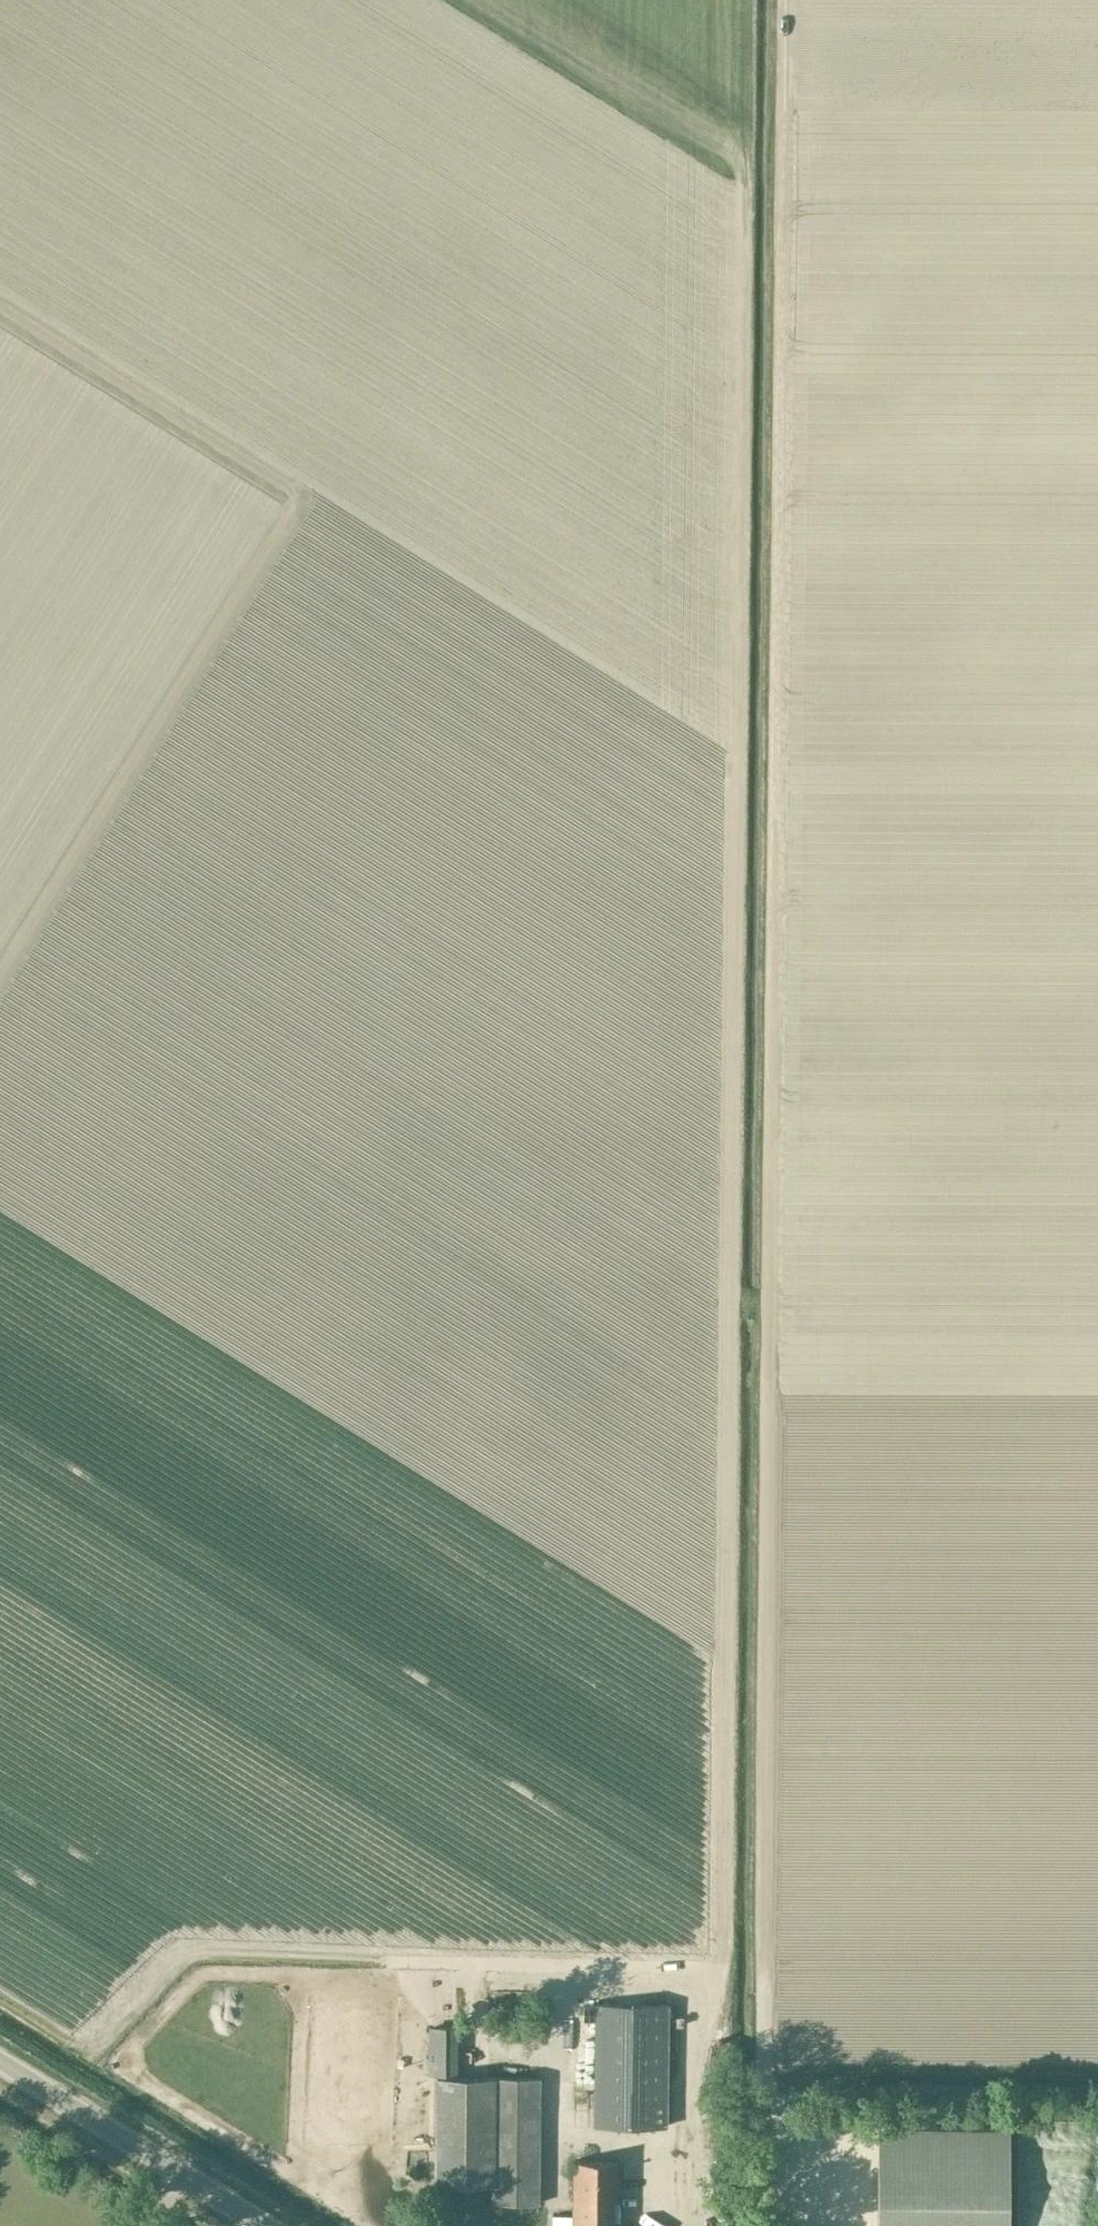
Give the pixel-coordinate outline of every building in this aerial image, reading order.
[(666,2004),(594,2003),(592,2124),(664,2125),(666,2004)] [(491,2075),(491,2076),(489,2184),(489,2204),(537,2204),(538,2076),(491,2075)] [(489,2184),(491,2076),(436,2076),(435,2184),(489,2184)] [(1003,2128),(881,2126),(880,2225),(1002,2225),(1003,2128)] [(616,2160),(571,2160),(570,2225),(615,2225),(615,2218),(616,2219),(617,2200),(615,2200),(616,2160)]
